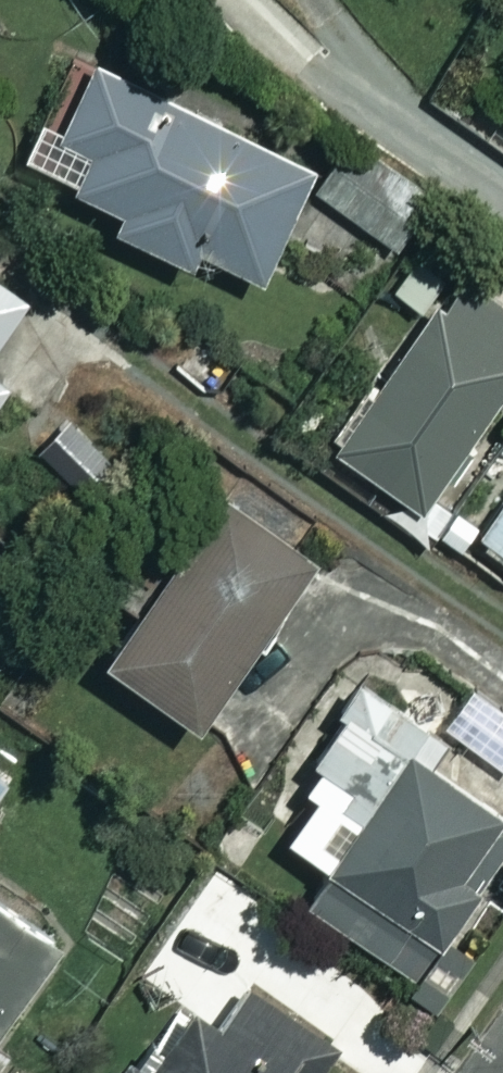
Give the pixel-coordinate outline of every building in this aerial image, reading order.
[(256,277),(310,168),(242,134),(254,109),(172,69),(159,93),(89,58),(51,133),(86,150),(67,188),(112,210),(105,222),(188,263),(196,247),(256,277)] [(394,245),(414,216),(400,207),(411,191),(363,157),(352,173),(337,163),(317,191),(394,245)] [(414,251),(389,288),(417,307),(322,447),(416,511),(443,472),(452,478),(474,446),(462,437),(502,376),(502,355),(501,354),(502,351),(502,311),(414,251)] [(0,272),(0,333),(28,291),(0,272)] [(166,563),(137,542),(107,582),(136,604),(98,655),(185,720),(304,558),(217,494),(166,563)] [(474,548),(502,567),(502,504),(474,548)] [(437,1002),(497,909),(472,892),(502,844),(502,805),(447,769),(459,750),(357,684),(267,824),(324,862),(294,908),(437,1002)] [(53,934),(0,901),(0,1017),(53,934)] [(110,1072),(319,1072),(338,1046),(245,980),(215,1022),(187,1002),(143,1065),(125,1052),(110,1072)]
